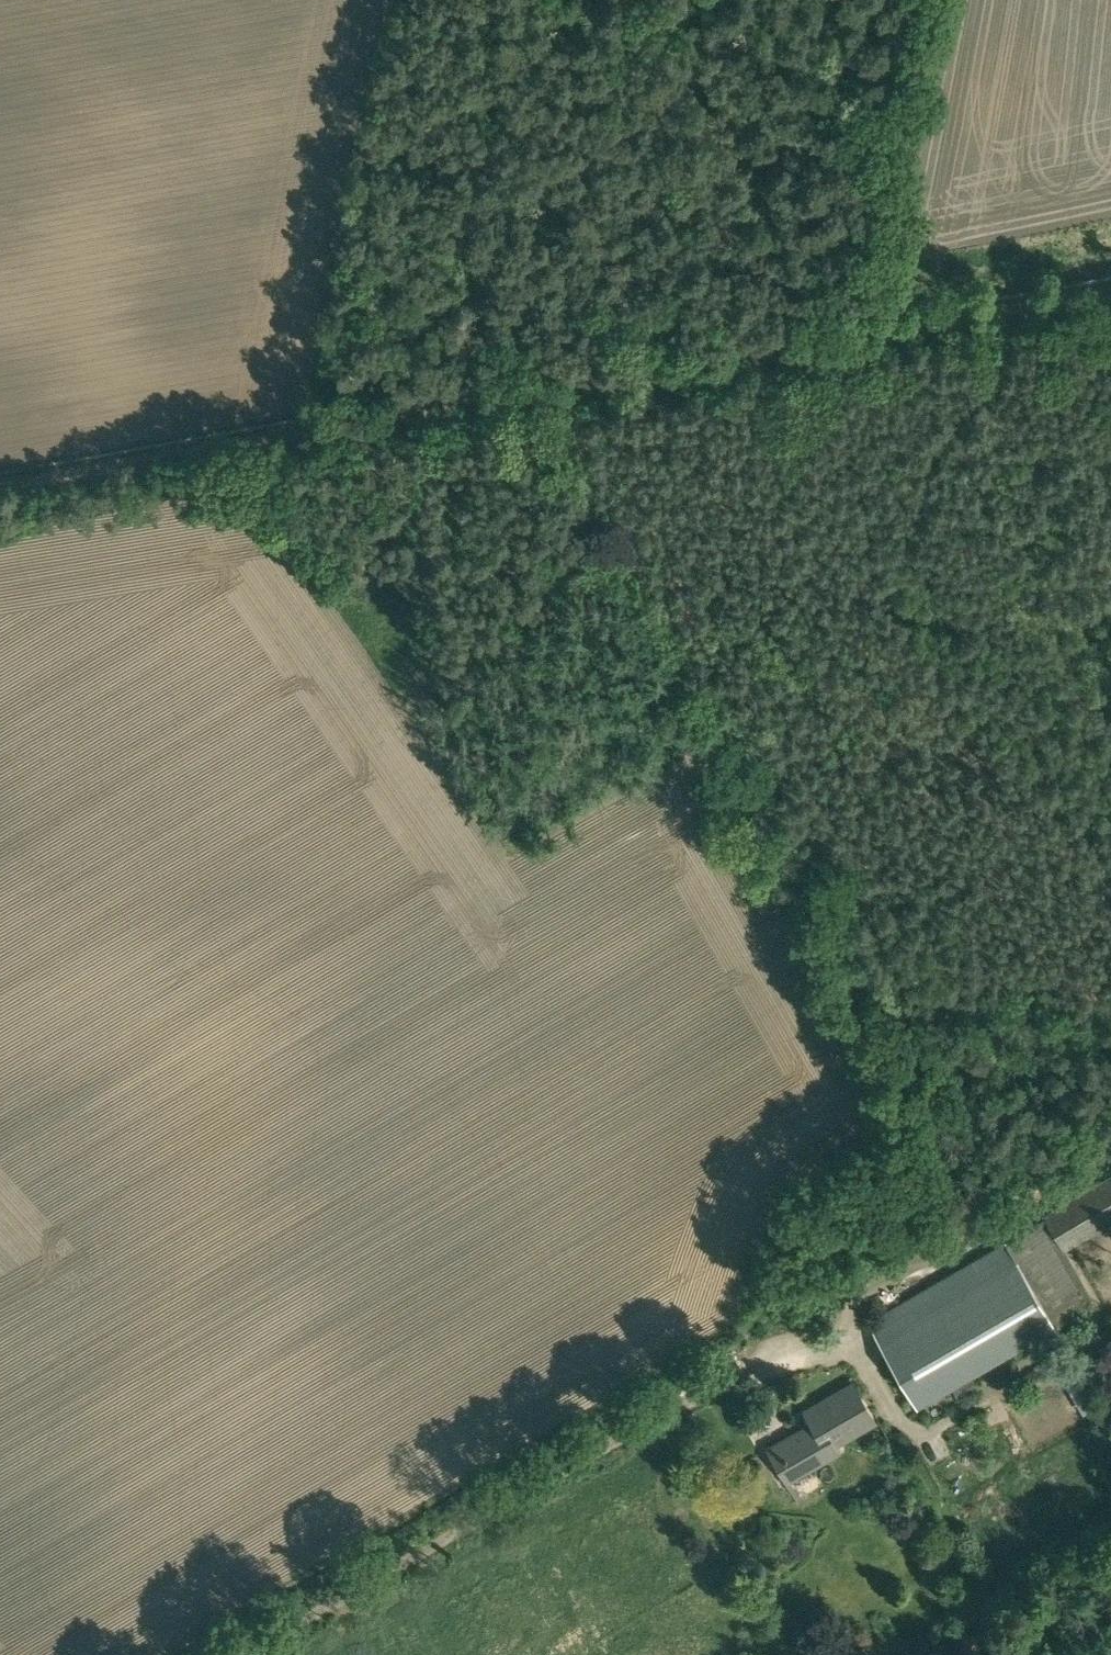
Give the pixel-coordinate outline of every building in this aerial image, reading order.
[(917,1405),(1054,1325),(1095,1301),(1066,1250),(1110,1225),(1110,1174),(1085,1190),(1043,1216),(1044,1219),(868,1320),(917,1405)] [(1007,1191),(1011,1198),(1035,1185),(1032,1178),(1007,1191)] [(811,1422),(799,1430),(768,1448),(787,1481),(829,1456),(825,1449),(829,1447),(876,1420),(853,1380),(803,1409),(811,1422)] [(974,1408),(993,1395),(983,1380),(964,1394),(974,1408)]
